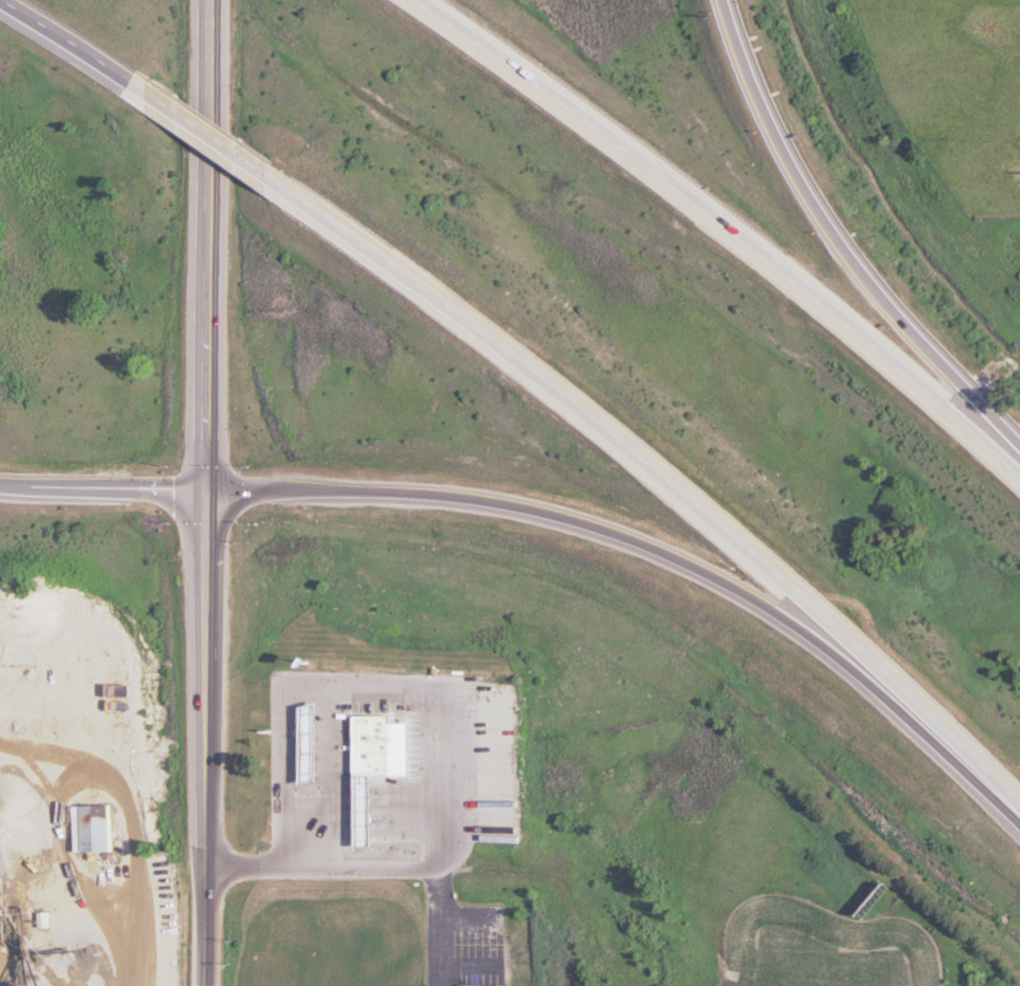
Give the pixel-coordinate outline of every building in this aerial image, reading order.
[(306,785),(325,777),(326,700),(307,706),(306,785)] [(361,714),(402,714),(401,774),(383,774),(365,774),(361,774),(361,714)] [(383,774),(383,846),(365,846),(365,774),(383,774)] [(79,806),(79,853),(121,852),(121,805),(79,806)] [(41,929),(53,929),(53,913),(41,913),(41,929)]
